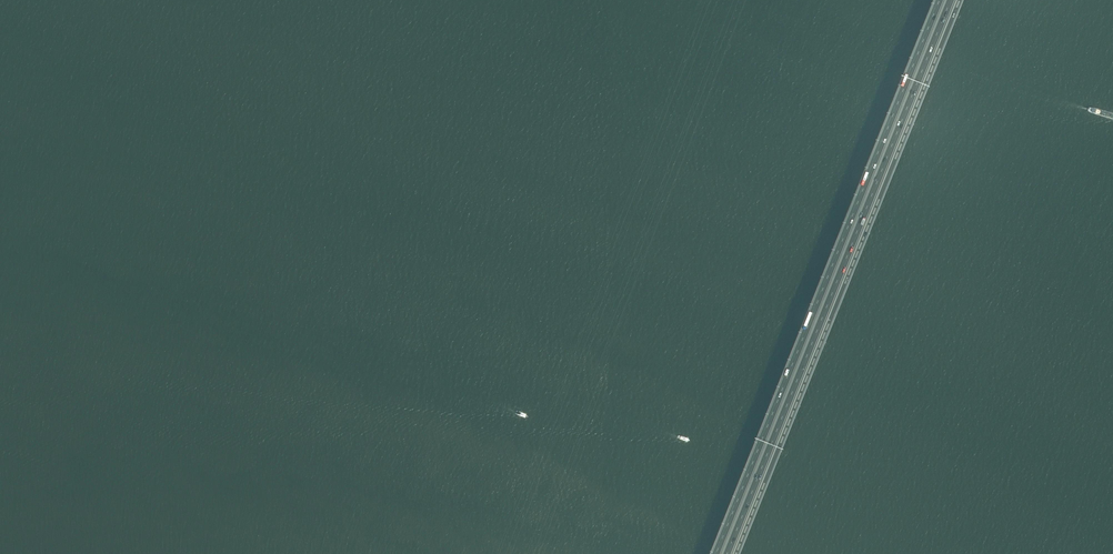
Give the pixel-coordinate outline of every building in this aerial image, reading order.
[(930,6),(932,7),(959,18),(960,18),(961,18),(962,17),(962,16),(962,15),(961,15),(960,14),(932,3),(931,3),(930,3),(929,4),(929,5),(929,6),(930,6)] [(886,116),(888,117),(915,128),(916,128),(916,127),(917,127),(917,126),(917,125),(917,124),(916,124),(887,112),(886,112),(885,113),(885,114),(885,115),(885,116),(886,116)] [(842,225),(844,226),(870,237),(871,237),(872,237),(873,237),(873,236),(873,235),(873,234),(872,234),(872,233),(843,222),(842,222),(841,222),(841,223),(840,223),(840,224),(841,225),(842,225)] [(799,333),(801,334),(828,345),(829,345),(830,344),(830,343),(830,342),(830,341),(829,341),(800,329),(799,329),(798,330),(798,331),(798,332),(798,333),(799,333)] [(754,443),(756,444),(782,455),(783,455),(784,455),(785,454),(785,453),(785,452),(784,451),(755,439),(754,439),(754,440),(753,440),(753,441),(753,442),(753,443),(754,443)]
